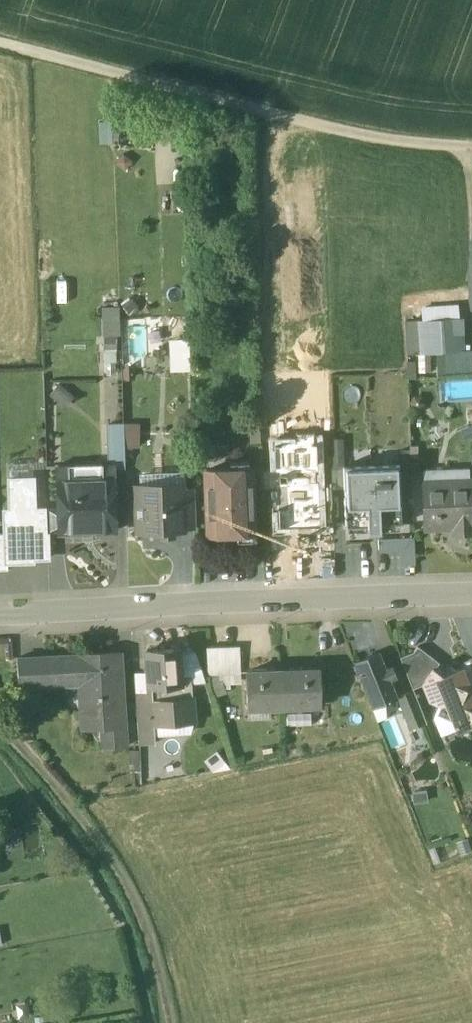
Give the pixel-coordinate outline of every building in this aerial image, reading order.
[(102,307),(104,335),(120,334),(119,307),(102,307)] [(418,323),(420,352),(465,348),(462,320),(418,323)] [(173,369),(193,369),(192,337),(172,337),(173,369)] [(438,351),(438,371),(471,370),(471,350),(438,351)] [(65,405),(74,395),(60,384),(52,394),(65,405)] [(124,424),(107,424),(108,469),(125,468),(124,424)] [(403,523),(400,462),(343,466),(346,527),(367,525),(368,531),(380,530),(380,525),(403,523)] [(92,465),(63,466),(64,476),(92,475),(92,465)] [(210,469),(206,469),(208,533),(225,532),(225,540),(237,539),(236,532),(253,531),(250,467),(248,467),(248,468),(229,469),(229,468),(210,469)] [(64,476),(57,476),(59,531),(59,532),(115,531),(114,474),(92,475),(64,476)] [(33,478),(9,479),(10,510),(4,510),(5,534),(6,562),(8,562),(22,562),(22,557),(32,556),(32,558),(48,558),(47,532),(46,509),(34,509),(33,478)] [(424,482),(425,527),(453,526),(454,533),(471,532),(471,506),(471,503),(471,480),(469,480),(424,482)] [(194,489),(140,491),(142,530),(183,528),(183,526),(182,499),(195,499),(194,489)] [(195,499),(182,499),(183,526),(196,526),(195,499)] [(58,509),(46,509),(47,532),(59,531),(58,509)] [(0,534),(0,570),(8,570),(8,562),(6,562),(5,534),(0,534)] [(405,564),(415,564),(413,538),(379,540),(379,549),(404,548),(405,564)] [(239,646),(223,647),(224,674),(240,673),(239,646)] [(418,646),(413,651),(400,657),(413,688),(426,683),(424,679),(433,667),(434,669),(439,663),(418,646)] [(223,647),(207,648),(208,675),(224,674),(223,647)] [(178,648),(147,651),(149,692),(152,724),(153,724),(194,721),(191,675),(181,676),(178,648)] [(113,653),(44,657),(45,686),(68,685),(68,696),(81,695),(81,708),(101,707),(104,747),(126,746),(122,686),(115,686),(113,653)] [(397,695),(380,653),(354,663),(371,705),(397,695)] [(44,657),(17,658),(19,687),(45,686),(44,657)] [(450,665),(442,675),(434,669),(433,667),(424,679),(426,683),(433,701),(439,704),(444,702),(456,730),(471,723),(471,700),(459,668),(456,669),(450,665)] [(319,669),(294,669),(294,671),(283,671),(284,706),(320,705),(319,669)] [(270,670),(246,671),(247,707),(284,706),(283,671),(270,672),(270,670)] [(413,690),(397,697),(410,729),(426,722),(413,690)] [(149,692),(135,693),(138,733),(154,732),(153,724),(152,724),(149,692)]
